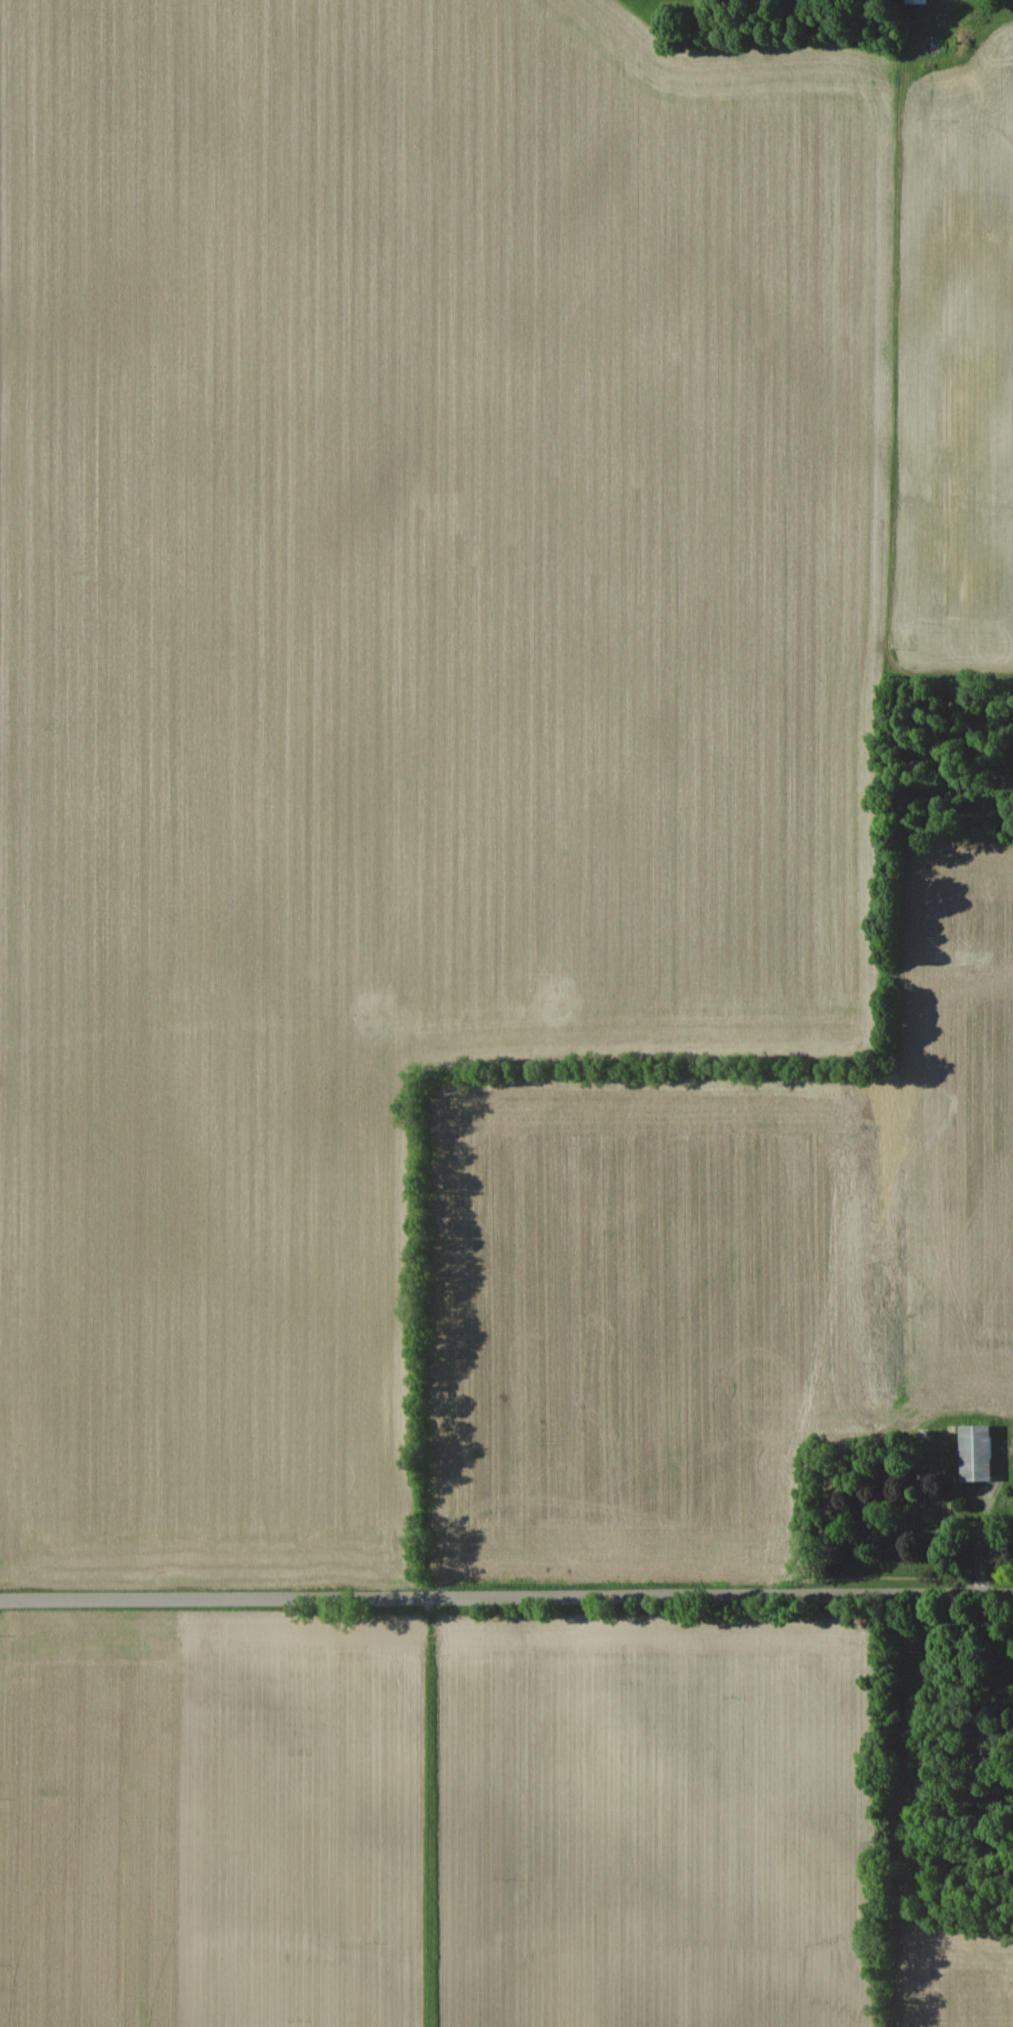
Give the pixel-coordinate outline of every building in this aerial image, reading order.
[(988,1481),(988,1425),(956,1425),(956,1481),(988,1481)]
